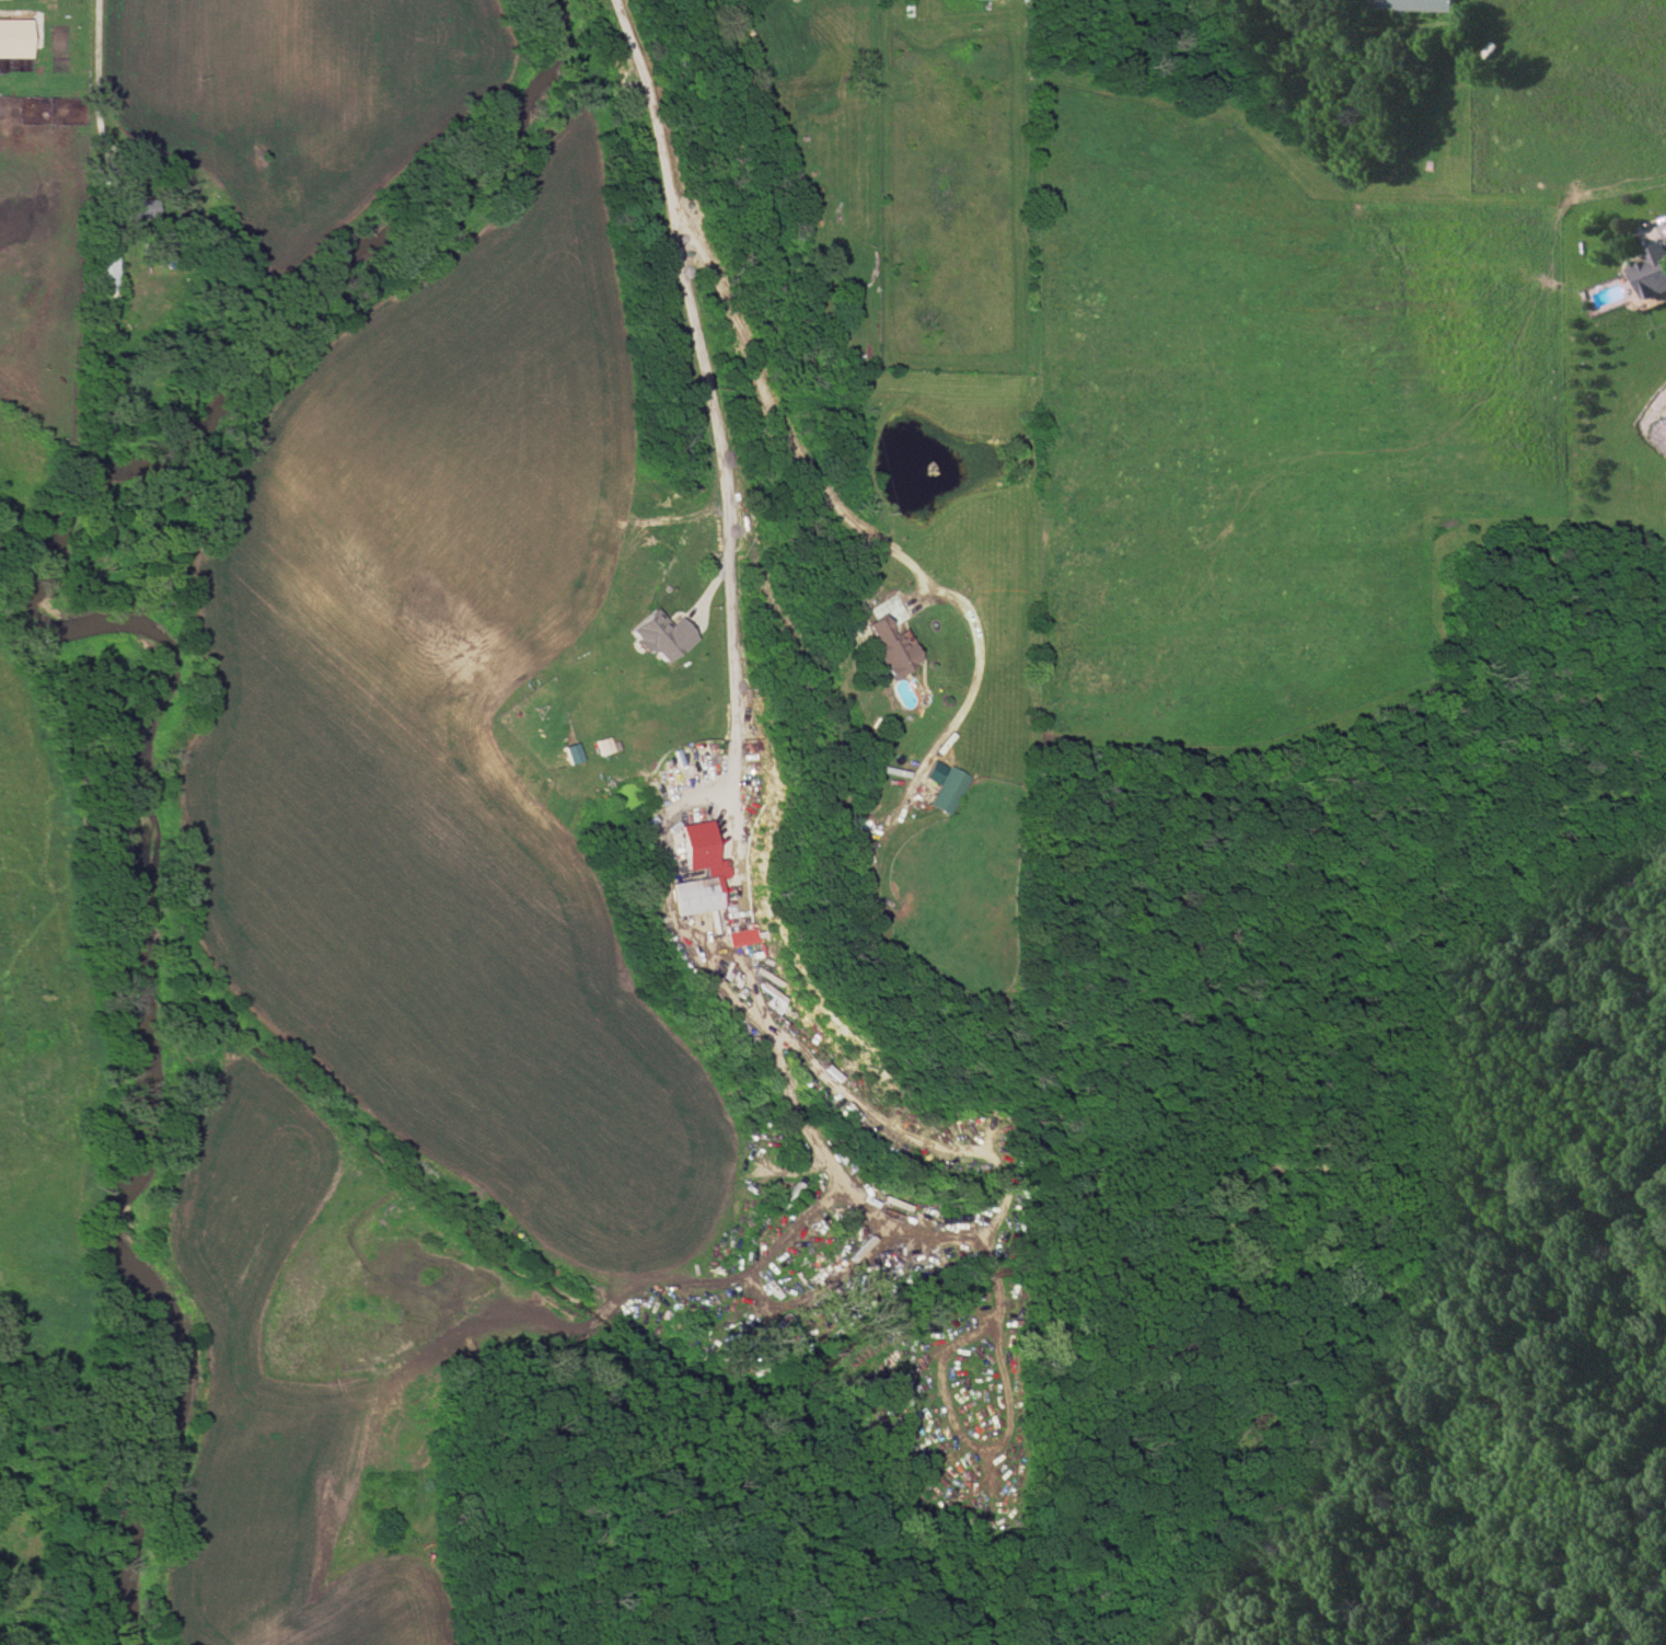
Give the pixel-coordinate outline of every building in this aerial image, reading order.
[(1381,10),(1453,11),(1454,0),(1381,0),(1381,10)] [(0,19),(0,58),(28,57),(27,19),(0,19)] [(151,198),(122,197),(121,218),(150,219),(151,198)] [(1648,260),(1632,266),(1643,300),(1665,292),(1665,248),(1664,242),(1644,249),(1648,260)] [(624,630),(633,640),(630,643),(641,655),(649,648),(663,664),(693,637),(676,617),(666,626),(650,607),(624,630)] [(882,677),(917,664),(909,642),(902,645),(897,632),(888,635),(880,615),(861,622),(871,647),(871,648),(882,677)] [(566,763),(579,761),(576,743),(563,746),(566,763)] [(967,776),(932,759),(923,778),(936,784),(926,804),(948,815),(967,776)] [(676,824),(682,870),(704,867),(705,877),(667,882),(671,915),(706,911),(709,933),(719,932),(716,908),(722,908),(718,879),(729,877),(726,859),(715,860),(710,820),(676,824)] [(727,946),(759,943),(758,928),(725,932),(727,946)]
